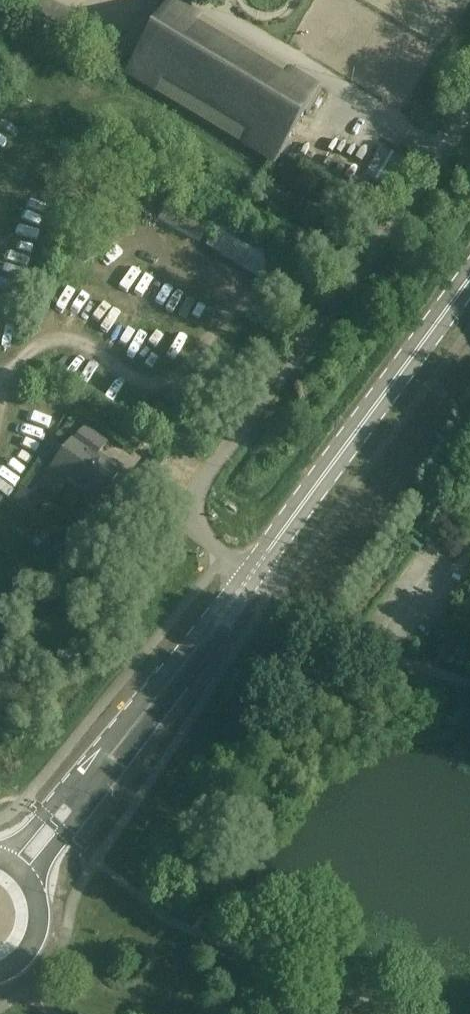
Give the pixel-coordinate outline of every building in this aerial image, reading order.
[(276,167),(321,92),(170,0),(152,0),(151,3),(150,2),(126,42),(41,0),(36,0),(28,16),(128,69),(124,75),(276,167)] [(381,148),(365,176),(386,189),(403,161),(381,148)] [(156,221),(198,244),(214,216),(171,193),(156,221)] [(223,219),(206,247),(261,281),(278,253),(223,219)] [(86,428),(52,475),(66,485),(68,483),(93,502),(114,473),(101,464),(104,460),(96,455),(106,443),(86,428)] [(13,503),(27,513),(36,500),(22,490),(13,503)] [(236,895),(228,897),(230,904),(237,902),(236,895)]
